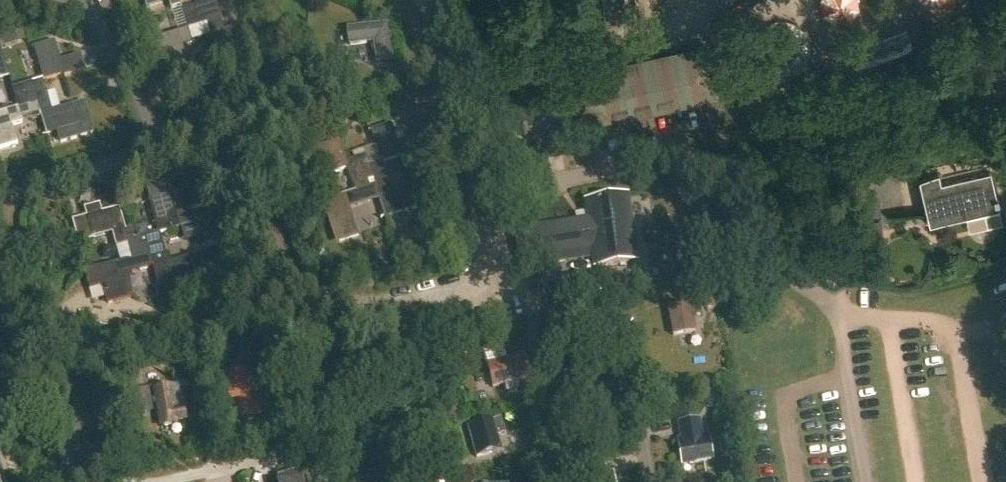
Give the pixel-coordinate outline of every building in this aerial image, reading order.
[(142,1),(142,2),(144,1),(146,7),(168,1),(170,9),(181,6),(179,0),(144,0),(142,1)] [(820,1),(822,16),(835,26),(850,23),(859,11),(857,0),(821,0),(820,1)] [(181,10),(188,30),(207,24),(201,5),(181,10)] [(348,29),(350,46),(373,43),(376,64),(392,62),(388,25),(348,29)] [(243,27),(223,33),(211,37),(216,56),(249,46),(243,27)] [(168,71),(171,79),(190,73),(187,64),(184,65),(179,48),(191,44),(187,30),(155,39),(165,72),(168,71)] [(913,47),(910,32),(874,40),(875,45),(861,48),(863,58),(913,47)] [(13,34),(0,38),(4,48),(17,44),(13,34)] [(34,48),(44,81),(63,75),(59,62),(53,42),(34,48)] [(601,123),(605,142),(649,132),(645,114),(699,101),(705,127),(745,117),(738,86),(717,91),(707,48),(571,79),(582,128),(601,123)] [(59,62),(63,75),(63,77),(84,70),(79,56),(59,62)] [(36,104),(46,136),(78,126),(73,107),(50,114),(45,96),(41,81),(11,90),(17,110),(36,104)] [(4,113),(0,114),(0,149),(14,145),(9,127),(4,113)] [(371,131),(380,163),(383,163),(419,152),(415,138),(397,143),(391,125),(371,131)] [(657,139),(643,140),(643,152),(657,151),(657,139)] [(334,173),(349,169),(347,163),(341,141),(308,151),(314,172),(332,167),(334,173)] [(356,192),(355,192),(356,194),(375,187),(376,187),(372,176),(364,179),(360,180),(359,175),(363,174),(361,168),(369,166),(366,157),(347,163),(349,169),(356,192)] [(376,187),(375,187),(379,197),(378,197),(378,199),(384,219),(418,209),(412,187),(392,193),(383,163),(380,163),(369,166),(361,168),(363,174),(359,175),(360,180),(364,179),(372,176),(376,187)] [(940,184),(938,174),(918,179),(929,225),(999,209),(990,172),(940,184)] [(336,235),(338,242),(359,236),(356,228),(355,228),(350,211),(353,210),(352,207),(378,199),(378,197),(379,197),(375,187),(356,194),(355,192),(323,201),(334,236),(336,235)] [(149,201),(158,234),(178,229),(194,225),(190,211),(174,215),(169,196),(149,201)] [(588,221),(523,231),(527,258),(592,249),(595,268),(636,262),(627,196),(585,203),(588,221)] [(116,247),(127,244),(124,231),(118,210),(101,214),(98,206),(85,210),(87,218),(73,222),(78,242),(112,232),(116,247)] [(306,216),(299,219),(302,228),(309,226),(306,216)] [(127,244),(131,261),(143,258),(142,253),(138,254),(137,250),(149,246),(147,237),(134,240),(131,230),(124,231),(127,244)] [(150,257),(152,264),(157,281),(151,283),(153,291),(192,280),(187,260),(167,266),(158,234),(147,237),(149,246),(152,256),(150,257)] [(102,279),(108,303),(128,297),(123,279),(130,277),(127,268),(148,262),(149,265),(152,264),(150,257),(152,256),(149,246),(137,250),(138,254),(142,253),(143,258),(131,261),(99,270),(99,269),(86,273),(89,283),(102,279)] [(676,279),(696,270),(689,254),(669,263),(669,264),(661,268),(667,281),(675,277),(676,279)] [(668,307),(673,336),(695,332),(692,317),(700,316),(698,302),(668,307)] [(505,344),(482,349),(482,350),(484,359),(486,358),(493,387),(508,384),(510,392),(519,390),(517,382),(526,380),(523,367),(526,366),(524,356),(510,359),(509,360),(505,344)] [(239,400),(242,421),(259,418),(256,397),(264,395),(262,385),(254,387),(253,381),(250,381),(247,369),(236,372),(239,383),(235,384),(237,390),(228,392),(230,402),(239,400)] [(155,389),(161,427),(175,425),(175,422),(185,420),(184,409),(180,385),(169,387),(155,389)] [(135,390),(137,404),(150,401),(148,388),(135,390)] [(501,451),(497,436),(505,434),(501,418),(468,427),(476,458),(501,451)] [(701,439),(697,421),(680,424),(683,442),(678,443),(682,465),(712,460),(708,437),(701,439)] [(400,480),(398,472),(391,474),(388,461),(355,469),(358,481),(394,481),(400,480)]
